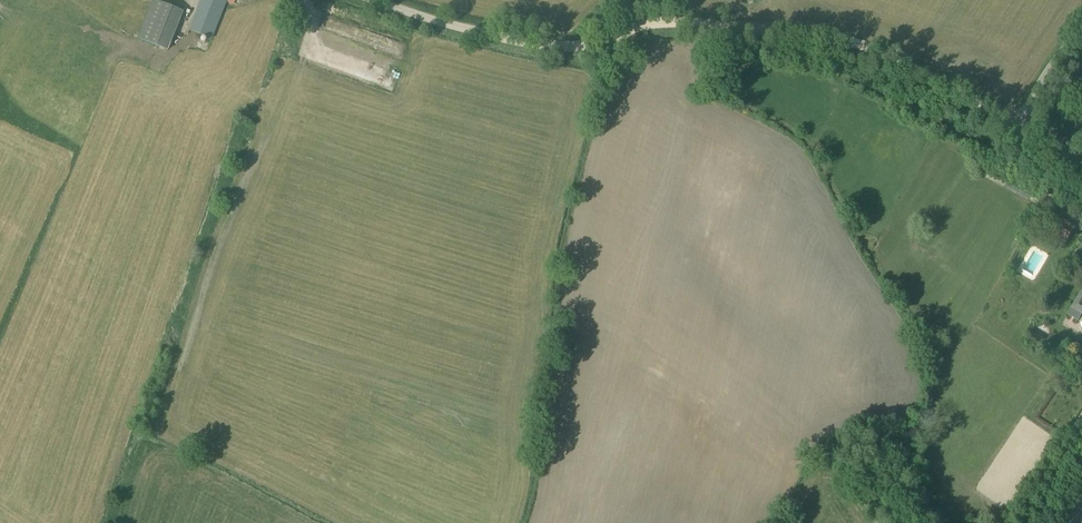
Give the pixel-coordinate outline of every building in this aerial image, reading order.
[(166,51),(182,12),(153,0),(137,39),(166,51)] [(188,30),(211,39),(226,3),(227,0),(200,0),(188,30)] [(237,47),(238,35),(225,34),(225,46),(237,47)] [(1034,246),(1030,262),(1041,264),(1045,248),(1034,246)] [(1038,273),(1041,269),(1028,260),(1025,265),(1038,273)] [(1072,308),(1081,314),(1081,291),(1072,308)]
